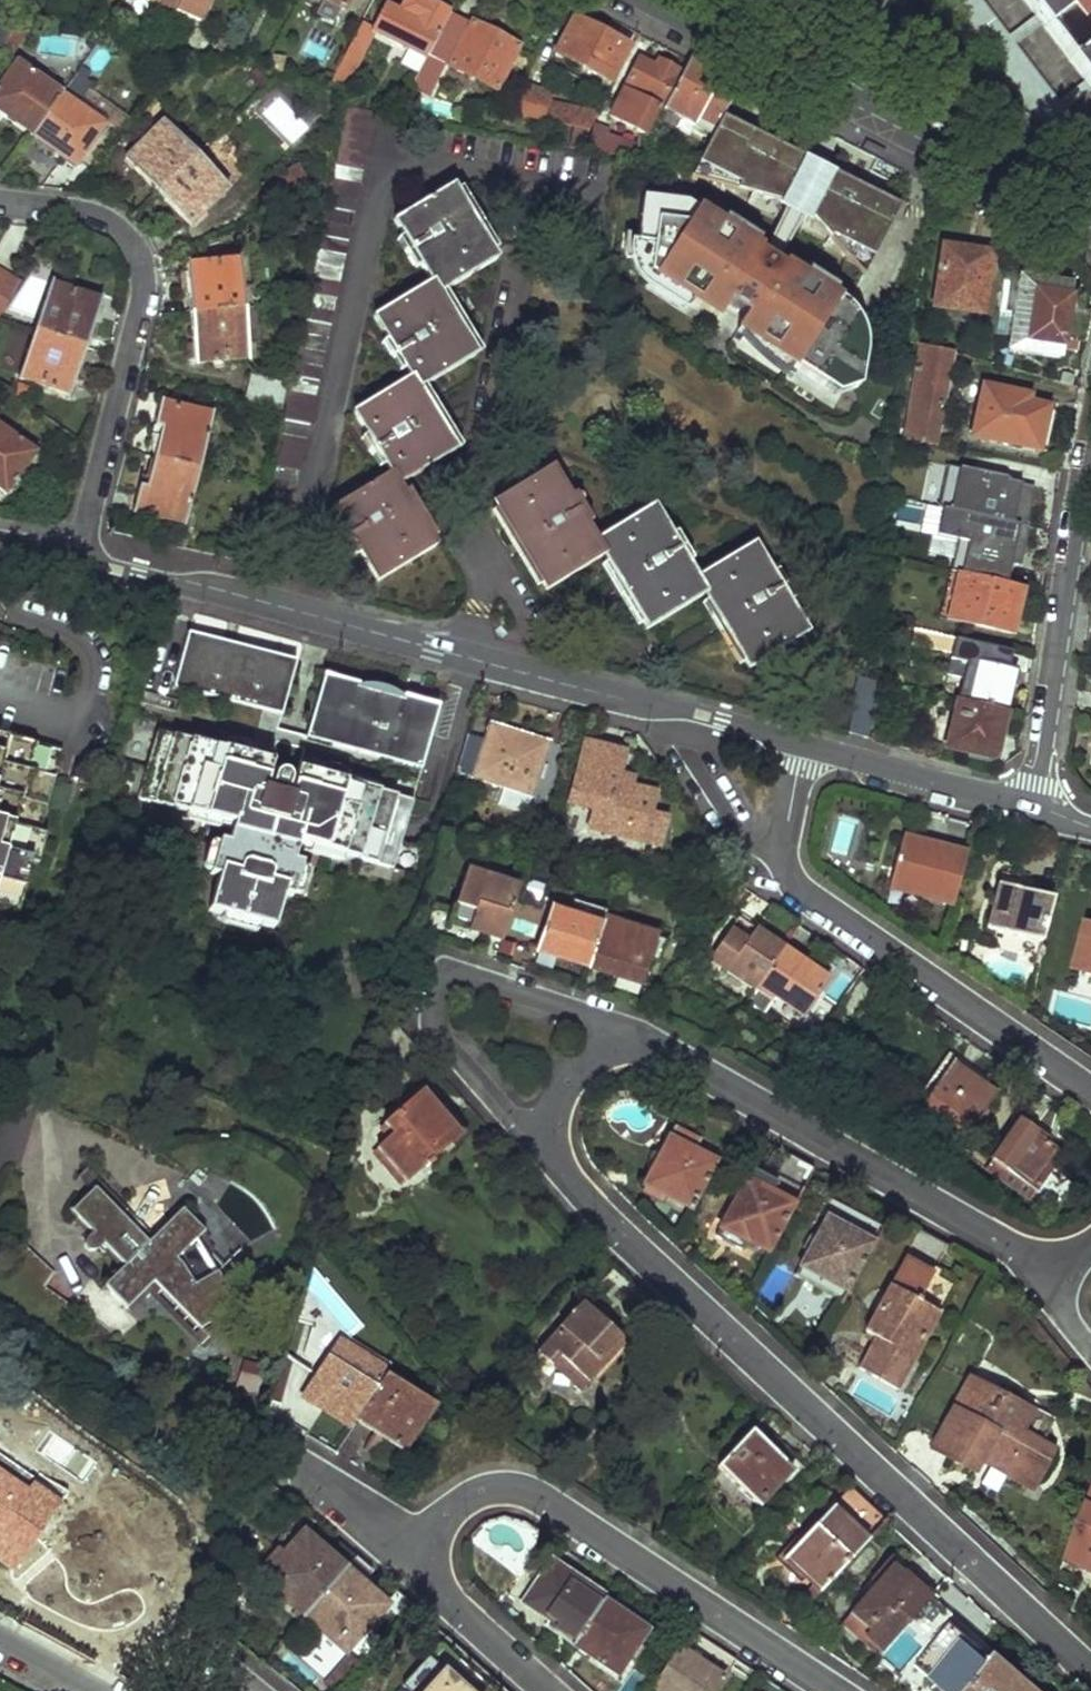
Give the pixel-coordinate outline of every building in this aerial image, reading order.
[(174,16),(175,15),(178,8),(156,0),(150,0),(149,2),(148,6),(174,16)] [(178,8),(175,15),(199,24),(208,0),(156,0),(178,8)] [(384,1),(370,29),(373,31),(425,58),(438,33),(449,12),(427,0),(406,0),(401,11),(384,1)] [(1071,118),(982,0),(945,0),(1037,120),(1064,134),(1071,118)] [(1090,87),(1090,0),(1024,0),(1090,87)] [(624,45),(572,18),(554,54),(606,80),(624,45)] [(329,60),(339,30),(311,20),(300,50),(329,60)] [(517,48),(471,24),(448,68),(495,92),(517,48)] [(370,29),(362,25),(330,85),(342,88),(373,31),(370,29)] [(14,27),(0,48),(0,51),(10,57),(29,30),(14,27)] [(453,40),(438,33),(425,58),(411,84),(427,92),(453,40)] [(653,66),(637,59),(608,115),(643,132),(675,70),(655,60),(653,66)] [(13,60),(0,79),(0,118),(22,133),(27,126),(32,130),(58,92),(13,60)] [(708,74),(684,61),(660,108),(693,124),(694,121),(711,128),(717,117),(733,87),(708,74)] [(548,91),(528,83),(516,110),(590,126),(595,114),(543,101),(548,91)] [(274,87),(254,104),(288,146),(308,130),(274,87)] [(108,124),(58,92),(32,130),(17,150),(36,164),(57,166),(62,161),(75,169),(108,124)] [(376,112),(345,107),(330,178),(303,307),(286,386),(281,412),(270,465),(300,473),(376,112)] [(894,207),(717,117),(694,163),(733,183),(730,190),(772,203),(769,209),(803,226),(806,220),(824,240),(826,237),(868,258),(871,253),(894,207)] [(197,155),(164,121),(123,159),(157,193),(197,155)] [(232,190),(197,155),(157,193),(192,228),(232,190)] [(495,259),(451,189),(394,223),(431,285),(374,318),(410,379),(354,412),(390,476),(333,511),(376,584),(434,550),(398,489),(455,454),(419,391),(474,356),(436,294),(495,259)] [(642,281),(689,207),(682,203),(636,197),(629,243),(622,242),(621,252),(622,262),(624,270),(627,276),(631,281),(635,286),(639,289),(677,313),(682,312),(684,308),(642,281)] [(832,300),(826,296),(829,292),(798,272),(795,277),(775,264),(774,267),(750,252),(753,248),(749,246),(751,242),(715,219),(712,222),(689,207),(642,281),(684,308),(709,323),(710,321),(727,331),(725,335),(785,373),(786,371),(832,300)] [(969,259),(941,255),(934,308),(980,315),(987,253),(970,251),(969,259)] [(243,262),(189,264),(192,314),(246,311),(243,262)] [(22,281),(0,267),(0,317),(22,281)] [(1014,311),(998,308),(997,313),(1085,327),(1088,311),(1076,308),(1079,292),(1069,290),(1069,287),(1019,279),(1014,311)] [(99,302),(50,286),(35,334),(84,351),(99,302)] [(832,300),(786,371),(829,398),(854,390),(860,362),(860,353),(860,345),(860,337),(858,330),(855,323),(850,316),(845,309),(838,304),(832,300)] [(246,311),(192,314),(194,367),(248,363),(246,311)] [(1085,327),(997,313),(996,318),(1012,321),(1008,352),(1058,360),(1061,339),(1083,342),(1085,327)] [(84,351),(35,334),(19,381),(69,400),(84,351)] [(950,352),(918,347),(902,439),(933,446),(950,352)] [(286,386),(252,378),(246,403),(281,412),(286,386)] [(31,390),(17,387),(12,395),(27,399),(31,390)] [(1025,398),(978,390),(970,440),(1038,451),(1045,409),(1024,405),(1025,398)] [(22,401),(12,395),(4,407),(14,414),(22,401)] [(212,418),(159,405),(149,450),(156,452),(154,461),(199,471),(212,418)] [(0,425),(0,494),(5,498),(37,454),(0,425)] [(199,471),(154,461),(153,467),(145,466),(134,514),(185,526),(199,471)] [(1006,479),(946,466),(937,508),(941,509),(935,536),(956,541),(951,559),(963,562),(960,575),(1004,585),(1009,565),(1011,554),(1021,556),(1027,528),(1024,528),(1033,488),(1005,482),(1006,479)] [(551,469),(492,504),(546,593),(604,558),(648,630),(705,597),(751,668),(808,636),(752,547),(696,581),(651,509),(595,542),(551,469)] [(1021,556),(1011,554),(1009,565),(1018,567),(1021,556)] [(960,575),(963,562),(951,559),(948,573),(958,575),(960,575)] [(960,575),(958,575),(949,616),(965,619),(963,625),(1010,636),(1020,589),(1004,585),(960,575)] [(295,663),(189,634),(175,687),(281,716),(295,663)] [(968,644),(921,634),(918,648),(965,657),(968,644)] [(883,654),(868,652),(866,667),(881,670),(883,654)] [(967,665),(959,704),(1005,714),(1014,673),(978,664),(977,667),(967,665)] [(439,707),(323,676),(295,786),(289,784),(289,783),(287,779),(285,777),(282,776),(279,776),(276,779),(275,781),(269,779),(273,764),(159,733),(141,801),(237,827),(232,845),(223,843),(214,876),(223,878),(213,913),(279,931),(288,896),(297,899),(305,866),(297,863),(302,844),(396,870),(439,707)] [(874,685),(857,682),(848,734),(866,740),(874,685)] [(1005,714),(959,704),(948,754),(982,760),(990,759),(994,756),(998,749),(1005,714)] [(549,745),(490,728),(486,744),(470,739),(460,772),(462,773),(461,778),(535,799),(549,745)] [(17,909),(31,856),(36,857),(43,828),(38,826),(58,746),(0,730),(0,906),(17,909)] [(627,758),(589,747),(572,807),(597,815),(593,832),(661,851),(669,825),(652,819),(658,799),(633,792),(619,787),(623,770),(627,758)] [(619,787),(633,792),(638,775),(623,770),(619,787)] [(838,813),(827,852),(848,858),(859,819),(838,813)] [(952,905),(966,856),(901,841),(890,889),(952,905)] [(1042,942),(1054,898),(1030,891),(1032,880),(1000,873),(986,927),(1042,942)] [(500,948),(512,902),(459,887),(446,932),(500,948)] [(601,923),(603,913),(570,903),(564,920),(545,915),(535,955),(587,971),(601,923)] [(742,921),(713,962),(758,993),(786,951),(742,921)] [(601,923),(587,971),(642,986),(655,939),(601,923)] [(1088,925),(1077,971),(1090,974),(1090,926),(1088,925)] [(831,983),(786,951),(758,993),(775,1005),(778,1001),(806,1020),(831,983)] [(960,1147),(995,1096),(948,1064),(911,1114),(960,1147)] [(455,1137),(417,1095),(380,1127),(387,1136),(372,1151),(402,1183),(455,1137)] [(735,1128),(710,1113),(695,1142),(669,1131),(642,1187),(691,1212),(735,1128)] [(1034,1132),(1020,1121),(985,1172),(1029,1203),(1062,1155),(1033,1134),(1034,1132)] [(814,1172),(788,1158),(773,1187),(749,1175),(715,1239),(740,1252),(745,1245),(769,1257),(814,1172)] [(144,1244),(89,1191),(68,1212),(121,1266),(99,1285),(122,1308),(148,1283),(196,1329),(234,1309),(193,1242),(200,1234),(177,1212),(144,1244)] [(890,1215),(863,1200),(846,1233),(823,1223),(798,1272),(847,1297),(890,1215)] [(948,1248),(918,1231),(863,1339),(870,1343),(855,1373),(893,1393),(952,1287),(932,1276),(948,1248)] [(584,1391),(624,1348),(602,1328),(635,1291),(613,1271),(535,1357),(552,1373),(559,1367),(584,1391)] [(315,1276),(303,1287),(347,1333),(359,1321),(315,1276)] [(383,1377),(386,1372),(340,1344),(304,1402),(349,1430),(354,1422),(383,1377)] [(383,1377),(354,1422),(402,1450),(428,1406),(383,1377)] [(1032,1417),(971,1383),(935,1451),(973,1473),(987,1449),(995,1454),(989,1465),(1030,1488),(1050,1453),(1021,1436),(1032,1417)] [(751,1435),(719,1470),(760,1507),(798,1466),(774,1444),(767,1450),(751,1435)] [(0,1459),(0,1563),(10,1570),(60,1499),(0,1459)] [(983,1466),(974,1479),(994,1492),(1003,1478),(983,1466)] [(825,1589),(887,1523),(849,1489),(785,1562),(807,1582),(813,1578),(825,1589)] [(1065,1560),(1090,1571),(1090,1500),(1065,1560)] [(485,1538),(512,1556),(523,1538),(496,1521),(485,1538)] [(355,1558),(337,1542),(327,1554),(298,1530),(257,1577),(304,1618),(355,1558)] [(355,1558),(304,1618),(346,1655),(387,1607),(362,1585),(372,1573),(355,1558)] [(576,1638),(602,1597),(553,1567),(529,1602),(552,1618),(556,1612),(564,1618),(559,1627),(576,1638)] [(881,1651),(929,1600),(892,1567),(849,1612),(870,1632),(866,1636),(881,1651)] [(576,1638),(573,1645),(620,1674),(648,1627),(602,1597),(576,1638)] [(870,1632),(849,1612),(839,1624),(877,1656),(881,1651),(866,1636),(870,1632)] [(995,1660),(953,1623),(915,1665),(944,1690),(968,1690),(995,1660)] [(688,1632),(651,1690),(652,1690),(716,1690),(735,1662),(688,1632)] [(444,1637),(400,1686),(406,1690),(505,1690),(444,1637)] [(968,1690),(1028,1690),(995,1660),(968,1690)] [(754,1690),(780,1690),(762,1679),(754,1690)]
